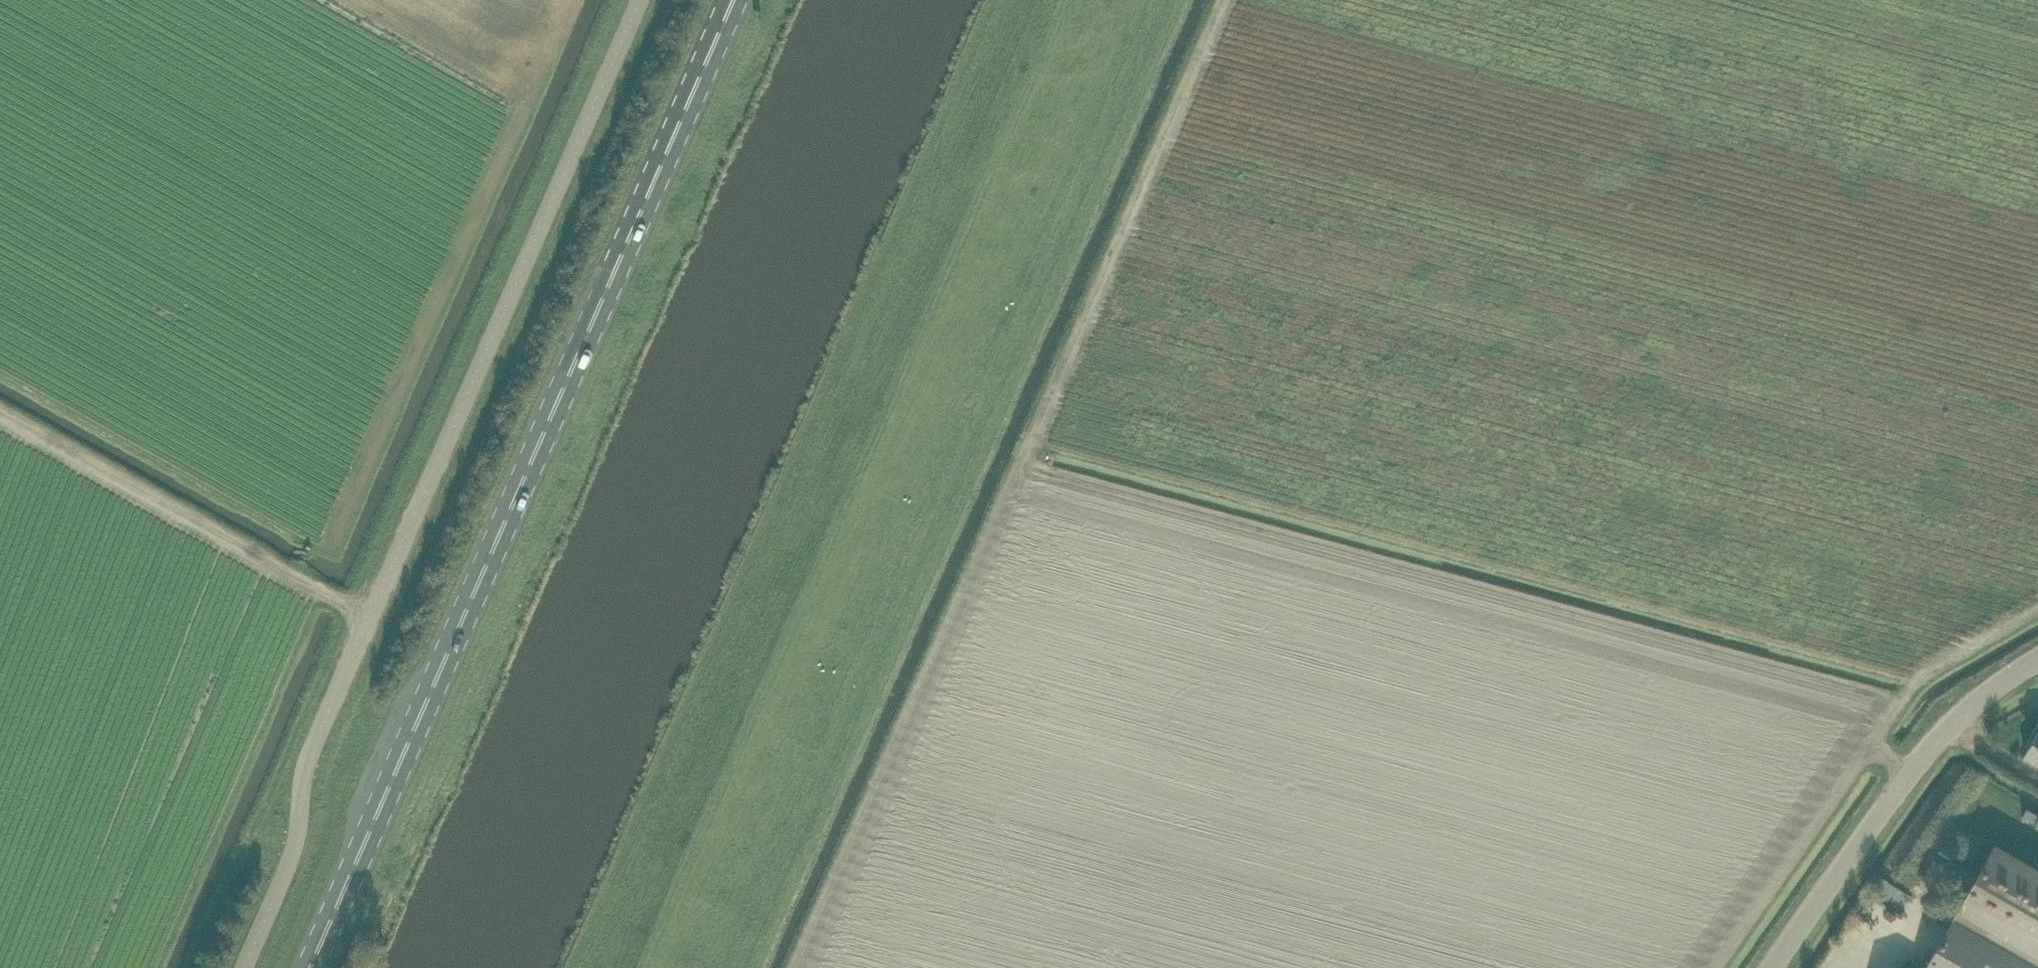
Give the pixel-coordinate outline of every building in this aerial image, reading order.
[(2023,756),(2037,765),(2037,730),(2023,756)] [(2019,794),(2015,803),(2033,810),(2036,801),(2019,794)] [(1995,844),(1924,967),(2037,967),(2037,868),(1995,844)]
